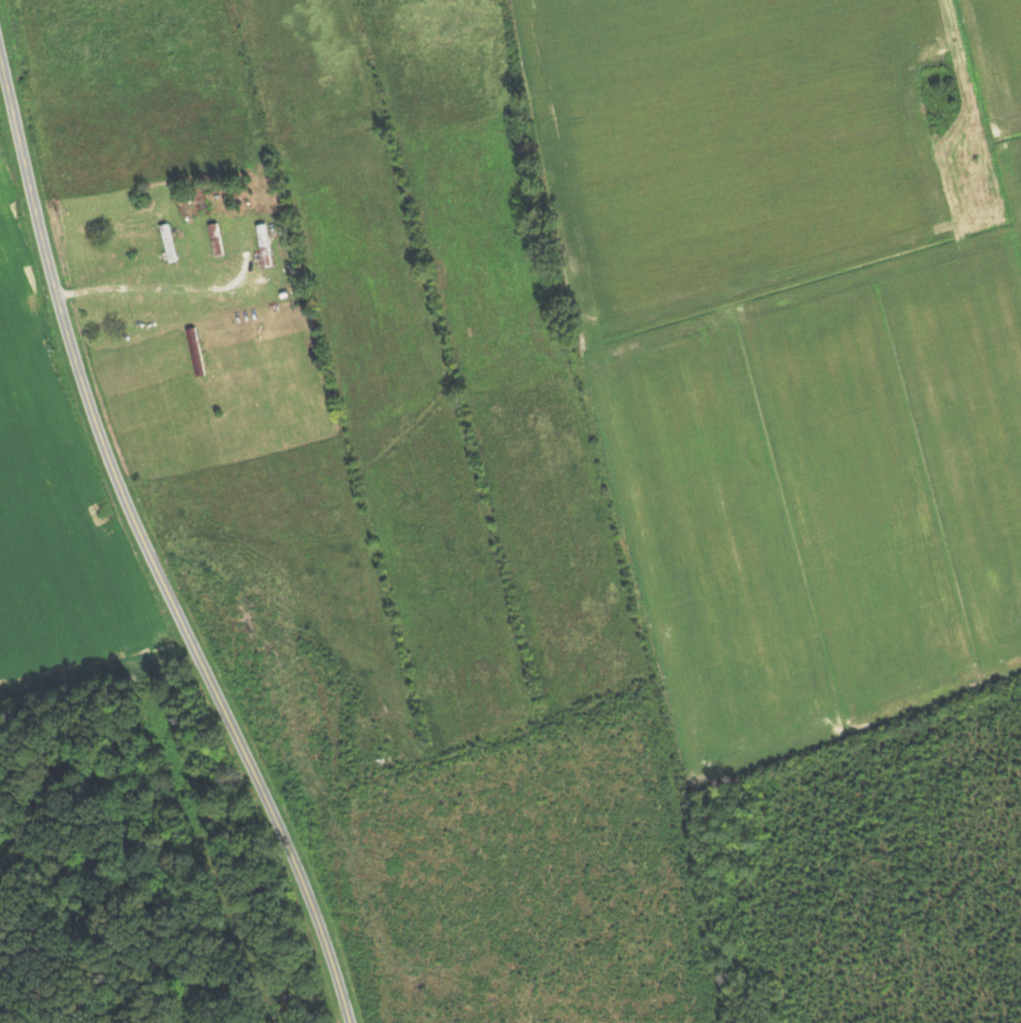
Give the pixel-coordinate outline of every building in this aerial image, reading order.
[(184,271),(173,223),(163,226),(173,273),(184,271)] [(211,225),(216,257),(227,255),(222,224),(211,225)] [(260,226),(265,268),(275,266),(270,225),(260,226)]
